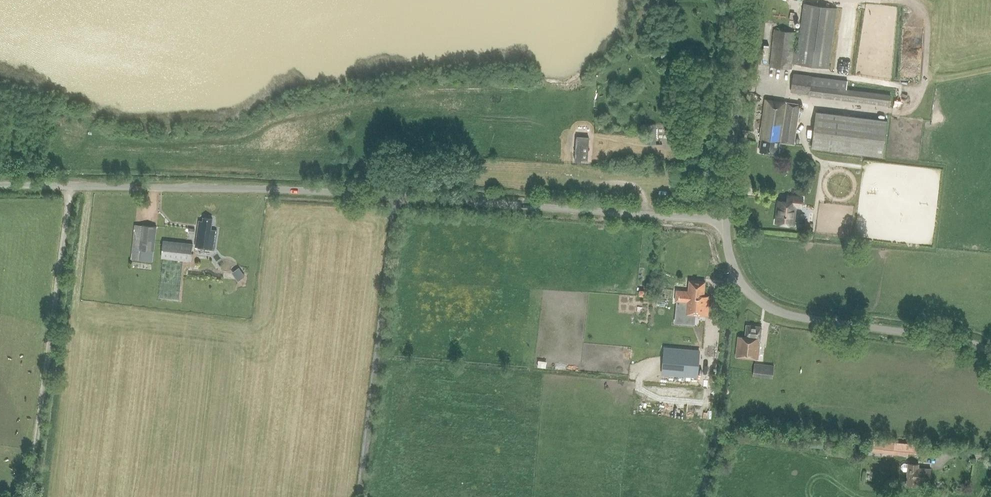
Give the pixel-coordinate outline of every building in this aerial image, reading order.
[(792,63),(828,68),(837,8),(803,3),(796,52),(794,51),(796,32),(773,28),(769,66),(792,69),(792,63)] [(793,74),(790,92),(890,105),(891,94),(827,86),(828,79),(793,74)] [(793,144),(799,105),(765,99),(760,139),(761,139),(760,151),(777,154),(779,142),(793,144)] [(887,120),(816,111),(811,148),(882,156),(887,120)] [(656,124),(646,124),(646,144),(656,144),(656,124)] [(575,160),(588,160),(589,139),(576,138),(575,160)] [(801,207),(802,197),(787,195),(786,200),(778,200),(776,223),(793,224),(795,206),(801,207)] [(214,249),(216,230),(211,229),(212,219),(204,217),(203,222),(199,221),(196,246),(214,249)] [(131,259),(152,262),(156,226),(134,224),(131,259)] [(191,261),(193,243),(163,240),(161,258),(191,261)] [(242,280),(249,276),(244,266),(236,271),(242,280)] [(708,316),(709,295),(704,295),(705,282),(689,280),(689,285),(677,284),(676,290),(685,291),(683,315),(698,317),(699,315),(708,316)] [(757,359),(760,327),(746,325),(745,337),(738,336),(736,357),(757,359)] [(696,376),(698,352),(663,349),(661,373),(696,376)] [(774,365),(754,363),(753,376),(772,378),(774,365)] [(917,444),(870,440),(869,451),(908,455),(908,453),(916,454),(917,444)] [(903,471),(907,471),(907,484),(917,484),(918,481),(929,482),(930,469),(918,468),(918,464),(908,463),(908,464),(903,463),(901,465),(901,468),(903,471)]
